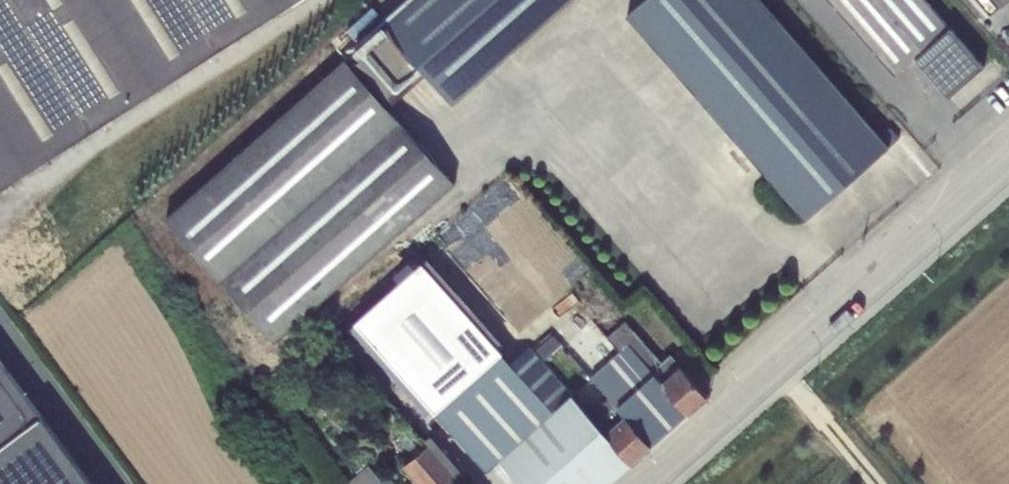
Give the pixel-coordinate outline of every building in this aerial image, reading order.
[(298,0),(0,0),(0,190),(298,0)] [(571,0),(413,0),(383,27),(391,34),(355,66),(390,106),(426,74),(453,104),(571,0)] [(759,0),(645,0),(626,16),(806,221),(889,148),(759,0)] [(895,75),(916,59),(948,96),(983,67),(925,0),(829,0),(895,75)] [(456,183),(346,59),(165,218),(275,343),(456,183)] [(502,340),(430,258),(350,327),(426,412),(430,408),(435,414),(503,354),(496,345),(502,340)] [(630,347),(688,414),(708,396),(671,354),(662,362),(625,321),(607,338),(620,353),(622,355),(630,347)] [(591,378),(609,398),(651,446),(688,414),(630,347),(622,355),(620,353),(591,378)] [(589,415),(530,349),(512,364),(503,354),(435,414),(488,471),(501,460),(521,483),(609,483),(632,464),(589,415)] [(0,360),(0,483),(92,483),(0,360)] [(609,398),(589,415),(632,464),(651,446),(609,398)] [(418,483),(457,483),(459,482),(461,483),(472,483),(430,436),(423,442),(411,427),(399,436),(416,456),(403,467),(418,483)] [(383,481),(368,466),(347,483),(380,483),(383,481)]
